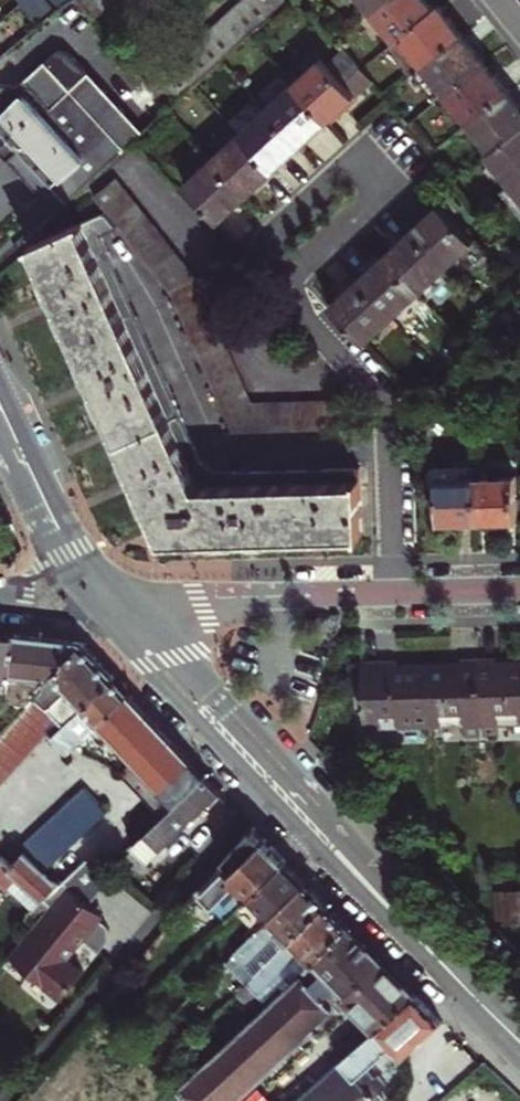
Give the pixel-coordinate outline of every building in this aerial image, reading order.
[(27,8),(21,0),(0,0),(0,29),(27,8)] [(107,22),(135,0),(87,0),(107,22)] [(294,0),(254,0),(158,86),(161,89),(160,90),(178,111),(297,4),(294,0)] [(389,13),(404,0),(378,0),(389,13)] [(443,13),(434,2),(433,0),(404,0),(389,13),(410,40),(443,13)] [(400,49),(424,77),(439,65),(472,37),(463,26),(449,9),(443,13),(410,40),(400,49)] [(472,37),(439,65),(461,93),(495,65),(485,52),(472,37)] [(304,89),(338,126),(353,113),(384,86),(357,54),(339,70),(333,64),(304,89)] [(66,215),(155,132),(94,67),(74,85),(50,59),(24,82),(4,81),(0,85),(0,129),(10,141),(3,147),(37,184),(66,215)] [(495,65),(461,93),(484,121),(518,93),(507,80),(495,65)] [(277,113),(311,150),(324,138),(338,126),(304,89),(277,113)] [(484,121),(506,149),(519,139),(519,96),(518,93),(484,121)] [(249,137),(283,174),(295,163),(311,150),(277,113),(249,137)] [(271,184),(283,174),(249,137),(222,160),(256,197),(271,184)] [(519,175),(519,139),(506,149),(503,153),(519,175)] [(222,160),(186,192),(220,228),(239,212),(256,197),(222,160)] [(109,217),(116,226),(138,207),(130,196),(107,215),(109,217)] [(116,226),(125,238),(147,218),(138,207),(116,226)] [(439,219),(423,233),(456,270),(483,245),(450,209),(439,219)] [(116,233),(109,217),(37,249),(54,284),(73,326),(124,436),(141,471),(163,520),(173,540),(176,547),(244,544),(369,539),(367,471),(214,478),(100,241),(116,233)] [(147,218),(125,238),(136,250),(157,232),(147,218)] [(157,232),(136,250),(145,262),(166,244),(157,232)] [(408,247),(395,258),(429,295),(456,270),(423,233),(408,247)] [(166,244),(145,262),(154,273),(175,255),(166,244)] [(154,273),(164,286),(185,267),(175,255),(154,273)] [(384,269),(367,284),(402,321),(429,295),(395,258),(384,269)] [(185,267),(164,286),(172,296),(193,278),(185,267)] [(177,302),(181,310),(202,290),(193,278),(172,296),(177,302)] [(402,321),(367,284),(353,297),(340,309),(374,346),(402,321)] [(202,290),(181,310),(187,323),(209,303),(204,293),(202,290)] [(209,303),(187,323),(193,335),(215,315),(209,303)] [(193,335),(199,348),(222,329),(215,315),(193,335)] [(222,329),(199,348),(206,361),(228,342),(222,329)] [(228,342),(206,361),(212,374),(235,355),(228,342)] [(235,355),(212,374),(219,388),(242,369),(235,355)] [(242,369),(219,388),(226,401),(249,382),(242,369)] [(249,382),(226,401),(233,414),(255,396),(249,382)] [(245,439),(247,439),(263,410),(255,396),(233,414),(245,439)] [(350,406),(337,407),(338,435),(352,434),(350,406)] [(323,407),(307,408),(308,436),(324,436),(323,407)] [(337,407),(323,407),(324,436),(338,435),(337,407)] [(307,408),(291,409),(293,437),(308,436),(307,408)] [(263,410),(247,439),(277,438),(276,409),(263,410)] [(276,409),(277,438),(293,437),(291,409),(276,409)] [(490,481),(450,482),(449,524),(472,523),(491,523),(490,481)] [(490,481),(491,523),(510,523),(519,522),(519,481),(490,481)] [(0,640),(0,686),(13,688),(14,681),(53,685),(83,651),(81,649),(25,643),(0,640)] [(39,701),(48,710),(58,719),(61,716),(76,731),(119,688),(101,670),(83,651),(53,685),(39,701)] [(472,666),(474,744),(492,743),(492,732),(519,731),(519,673),(502,674),(489,675),(489,664),(472,666)] [(474,744),(472,666),(453,667),(453,677),(445,677),(423,678),(425,735),(458,733),(459,746),(474,744)] [(425,735),(423,678),(402,678),(389,679),(388,670),(375,671),(355,671),(357,705),(359,737),(425,735)] [(357,705),(355,671),(344,672),(346,705),(357,705)] [(48,740),(71,760),(102,729),(139,771),(132,779),(145,792),(153,784),(166,798),(195,767),(148,719),(119,688),(76,731),(65,742),(40,716),(33,708),(29,712),(0,746),(0,793),(48,740)] [(48,710),(39,701),(33,708),(40,716),(48,710)] [(220,794),(211,785),(141,857),(157,873),(227,801),(220,794)] [(35,862),(58,884),(117,822),(94,800),(35,862)] [(230,932),(259,904),(293,871),(279,856),(263,839),(201,910),(219,925),(221,923),(230,932)] [(0,857),(0,861),(17,876),(28,863),(10,845),(0,857)] [(17,876),(0,861),(0,924),(1,924),(17,905),(19,906),(21,903),(34,916),(44,905),(55,916),(70,898),(35,867),(22,881),(17,876)] [(116,883),(101,868),(55,916),(45,926),(52,932),(19,969),(57,1004),(86,972),(81,967),(107,939),(116,928),(99,912),(122,887),(116,883)] [(293,871),(259,904),(278,924),(312,890),(302,881),(293,871)] [(312,890),(278,924),(236,965),(231,970),(252,991),(257,987),(333,913),(322,901),(312,890)] [(488,895),(489,926),(519,925),(519,894),(488,895)] [(44,905),(34,916),(45,926),(55,916),(44,905)] [(333,913),(257,987),(249,995),(258,1004),(287,977),(298,988),(355,935),(344,924),(333,913)] [(188,1100),(253,1100),(339,1020),(344,1027),(362,1012),(373,1027),(343,1056),(350,1065),(421,1003),(405,987),(369,950),(355,935),(298,988),(183,1096),(188,1100)] [(390,1094),(382,1084),(370,1095),(363,1086),(395,1055),(407,1066),(446,1029),(421,1003),(350,1065),(309,1100),(382,1100),(390,1094)]
